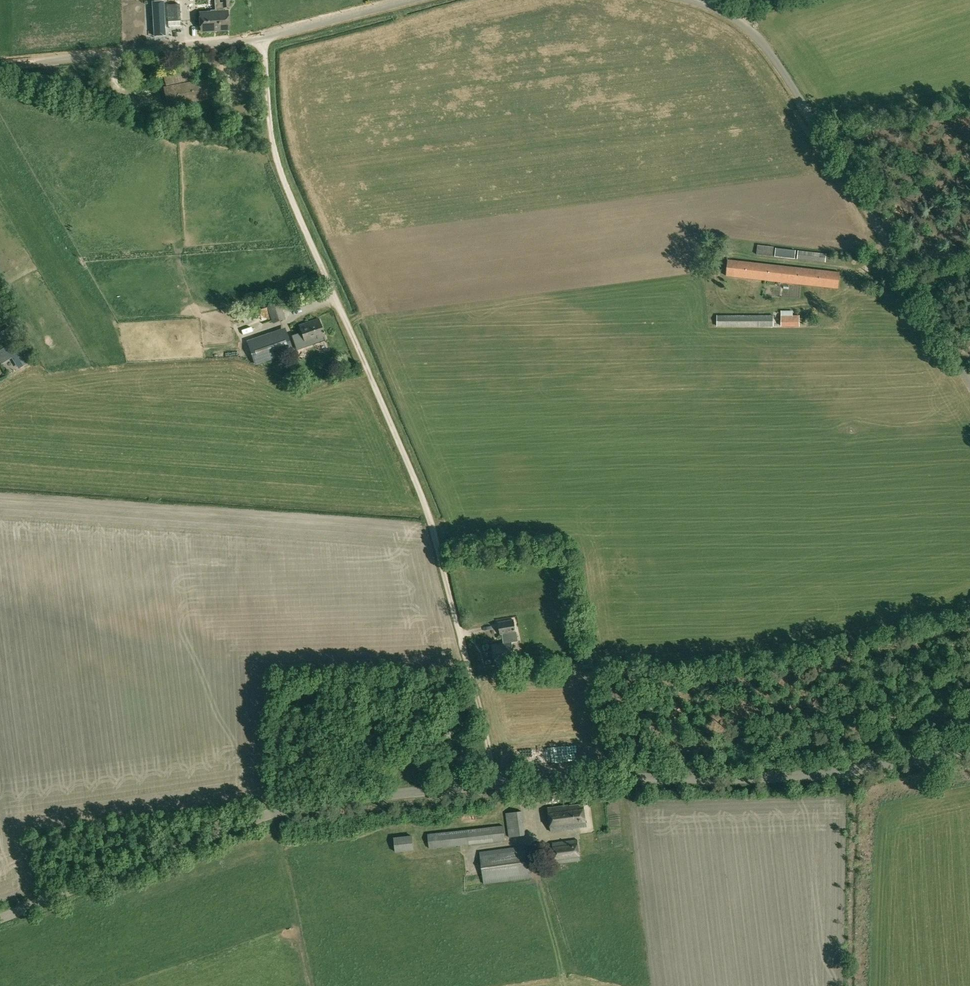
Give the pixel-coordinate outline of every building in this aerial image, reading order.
[(210,12),(199,13),(200,30),(231,29),(230,11),(224,12),(224,8),(226,8),(230,7),(229,0),(222,0),(222,2),(220,3),(220,0),(214,0),(215,10),(210,10),(210,12)] [(180,4),(166,4),(166,6),(154,6),(154,26),(167,26),(167,21),(181,20),(180,4)] [(221,74),(220,65),(217,56),(170,66),(172,76),(165,78),(166,86),(221,74)] [(216,97),(213,78),(164,87),(167,106),(216,97)] [(46,89),(55,91),(56,83),(48,82),(46,89)] [(164,130),(180,135),(183,123),(167,118),(164,130)] [(757,254),(774,256),(774,246),(758,245),(757,254)] [(775,256),(795,259),(796,250),(776,248),(775,256)] [(798,259),(826,262),(827,254),(799,250),(798,259)] [(838,288),(840,272),(728,260),(727,276),(838,288)] [(267,306),(273,324),(286,319),(280,302),(267,306)] [(800,315),(794,315),(793,310),(781,310),(781,327),(800,326),(800,315)] [(717,326),(774,327),(774,315),(717,315),(717,326)] [(326,339),(319,318),(299,325),(305,344),(318,339),(319,342),(326,339)] [(1,345),(15,338),(9,328),(0,332),(0,344),(1,345)] [(253,362),(254,362),(287,350),(280,330),(246,341),(253,362)] [(0,352),(0,360),(1,362),(10,356),(17,368),(18,367),(19,367),(24,365),(24,364),(25,363),(13,344),(0,352)] [(516,633),(514,620),(498,622),(500,635),(504,635),(506,642),(492,644),(495,663),(515,660),(512,641),(510,642),(509,634),(516,633)] [(543,656),(527,659),(529,671),(545,668),(543,656)] [(587,827),(584,804),(570,806),(570,805),(548,808),(551,832),(573,829),(573,828),(587,827)] [(522,811),(506,812),(509,836),(525,835),(522,811)] [(505,840),(504,826),(429,834),(430,848),(505,840)] [(396,852),(414,850),(413,835),(394,837),(396,852)] [(580,860),(577,839),(552,843),(555,864),(580,860)] [(531,876),(527,846),(480,852),(484,883),(531,876)]
